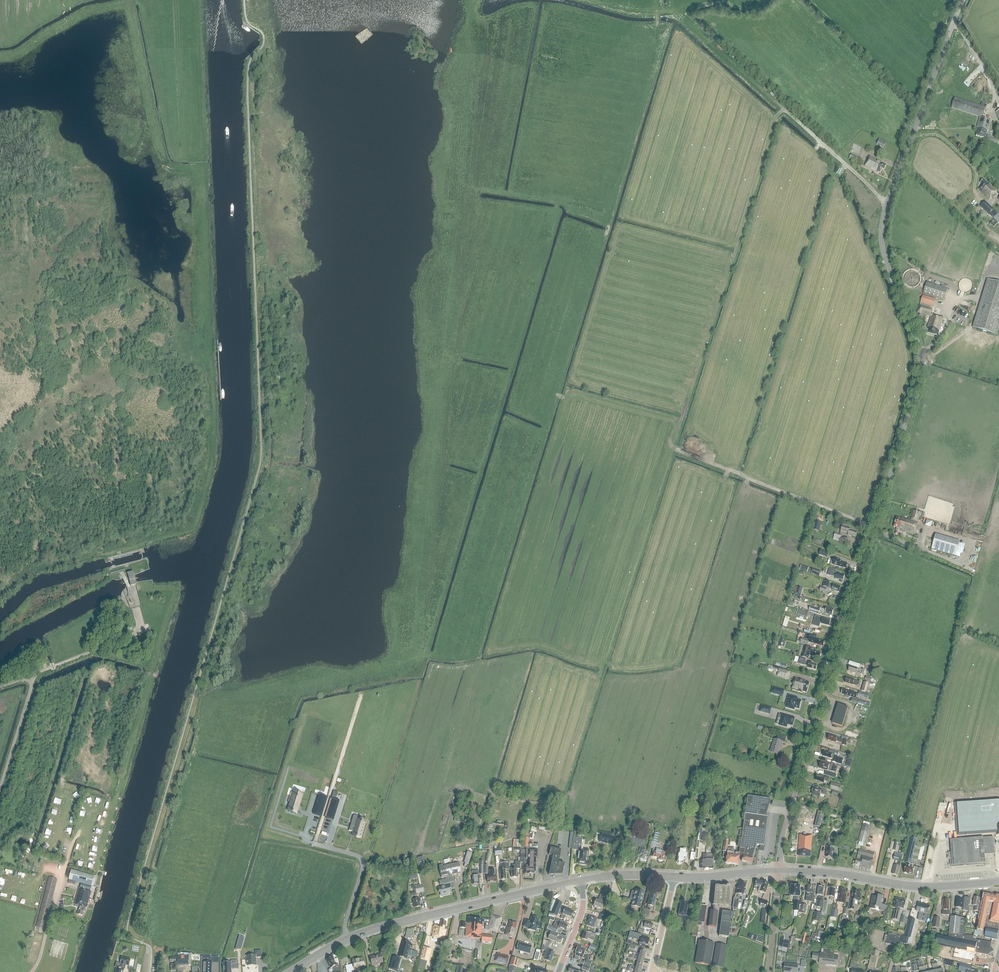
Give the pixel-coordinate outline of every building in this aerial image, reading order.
[(989,131),(992,121),(982,118),(986,104),(981,102),(980,106),(954,98),(951,108),(979,117),(976,127),(978,128),(975,136),(985,139),(987,131),(989,131)] [(884,169),(886,165),(881,162),(881,161),(870,156),(865,166),(877,172),(878,171),(880,172),(882,169),(884,169)] [(978,189),(989,200),(998,192),(988,182),(988,183),(984,179),(981,182),(983,185),(978,189)] [(985,201),(980,206),(988,214),(994,220),(990,224),(993,227),(998,221),(998,215),(993,209),(985,201)] [(972,328),(996,335),(998,325),(998,284),(987,280),(972,328)] [(923,294),(944,300),(947,288),(927,282),(923,294)] [(922,295),(919,305),(917,312),(930,317),(926,330),(927,330),(926,333),(936,336),(937,336),(940,337),(941,335),(942,333),(947,319),(942,317),(942,318),(932,315),(932,314),(930,313),(934,299),(922,295)] [(950,314),(955,317),(959,310),(954,307),(950,314)] [(916,526),(921,512),(914,510),(911,520),(902,518),(902,519),(896,517),(894,527),(899,528),(898,529),(915,534),(917,526),(916,526)] [(812,530),(819,532),(821,523),(814,521),(812,530)] [(852,535),(855,537),(857,531),(850,529),(850,527),(842,525),(840,531),(848,533),(848,535),(851,536),(852,535)] [(931,549),(955,556),(960,541),(936,534),(931,549)] [(970,543),(968,552),(975,554),(977,544),(970,543)] [(842,568),(842,567),(846,568),(847,564),(844,563),(844,562),(840,561),(841,560),(834,558),(834,561),(832,560),(830,564),(842,568)] [(839,579),(842,580),(844,575),(837,572),(833,571),(832,576),(835,577),(835,579),(838,580),(839,579)] [(128,574),(131,586),(136,585),(133,572),(128,574)] [(823,586),(827,588),(829,588),(832,589),(832,590),(835,591),(835,590),(839,591),(840,587),(833,585),(830,584),(829,583),(830,582),(824,580),(823,586)] [(819,606),(819,609),(820,610),(825,612),(825,613),(827,614),(828,614),(832,615),(834,610),(826,608),(821,607),(819,606)] [(819,627),(821,622),(821,623),(825,624),(829,625),(830,621),(827,620),(827,619),(815,616),(812,625),(819,627)] [(819,645),(823,646),(824,641),(820,640),(820,639),(811,637),(810,640),(813,641),(815,642),(815,644),(819,645)] [(802,657),(808,659),(809,655),(815,657),(819,658),(821,653),(817,652),(813,650),(813,649),(805,647),(802,657)] [(797,663),(804,665),(808,666),(807,668),(812,669),(816,670),(817,665),(809,663),(805,662),(806,659),(799,657),(797,663)] [(863,674),(864,670),(864,669),(862,669),(861,670),(857,669),(857,668),(850,666),(848,671),(856,673),(860,674),(860,673),(863,674)] [(777,676),(788,680),(790,672),(779,668),(777,676)] [(796,678),(792,689),(803,692),(803,691),(807,692),(810,683),(806,682),(806,681),(803,680),(801,680),(801,679),(796,678)] [(857,685),(860,686),(861,681),(858,680),(858,681),(854,680),(846,678),(845,682),(853,685),(855,685),(857,686),(857,685)] [(784,691),(772,687),(771,693),(782,697),(784,691)] [(841,694),(845,695),(845,696),(845,697),(848,698),(849,697),(849,696),(853,697),(853,696),(856,697),(857,693),(851,692),(851,691),(843,689),(841,694)] [(787,700),(788,700),(787,703),(786,703),(785,707),(794,709),(794,707),(799,709),(801,701),(794,699),(794,697),(789,695),(787,700)] [(842,726),(844,719),(848,707),(838,704),(833,723),(842,726)] [(761,706),(760,711),(769,714),(771,708),(761,706)] [(778,717),(781,718),(779,725),(786,727),(787,723),(792,725),(794,718),(782,715),(779,714),(778,717)] [(856,739),(859,730),(847,725),(843,734),(856,739)] [(785,742),(786,737),(778,735),(777,740),(774,739),(770,751),(778,753),(779,749),(781,749),(783,742),(785,742)] [(842,744),(846,745),(847,741),(837,737),(833,736),(829,735),(828,740),(831,741),(835,742),(836,741),(842,743),(842,744)] [(838,757),(837,757),(838,753),(829,750),(829,753),(824,751),(823,756),(831,758),(833,759),(832,762),(836,763),(842,764),(843,759),(838,757)] [(828,770),(830,770),(829,771),(836,773),(838,765),(832,764),(831,765),(829,765),(828,764),(829,764),(826,763),(826,764),(821,762),(819,768),(828,770)] [(830,788),(842,792),(843,786),(831,782),(830,788)] [(826,795),(827,791),(821,790),(822,789),(819,789),(818,789),(813,787),(811,794),(820,796),(820,794),(826,795)] [(291,791),(288,802),(290,803),(288,811),(296,814),(301,798),(302,795),(294,792),(291,791)] [(320,795),(314,814),(322,816),(328,797),(320,795)] [(338,799),(331,797),(328,805),(336,807),(338,799)] [(770,800),(747,797),(740,848),(745,849),(741,861),(752,864),(754,859),(753,859),(756,845),(764,846),(768,817),(765,816),(770,800)] [(955,803),(957,834),(996,831),(996,833),(998,833),(998,800),(955,803)] [(816,812),(813,826),(823,828),(827,814),(816,812)] [(350,827),(349,830),(354,832),(353,835),(356,836),(356,837),(357,837),(360,838),(365,823),(366,819),(365,819),(362,818),(361,817),(358,816),(357,816),(354,815),(353,815),(353,816),(352,819),(352,820),(351,823),(351,824),(350,827)] [(858,841),(865,843),(869,826),(863,824),(858,841)] [(699,841),(707,842),(709,834),(710,834),(710,830),(702,828),(699,841)] [(654,832),(652,841),(650,847),(653,848),(652,852),(654,852),(653,857),(658,858),(658,859),(659,861),(661,861),(662,860),(663,860),(665,860),(666,857),(664,856),(665,853),(660,851),(658,850),(660,844),(655,842),(658,833),(654,832)] [(601,834),(599,841),(606,843),(615,845),(616,838),(604,835),(601,834)] [(630,834),(627,842),(628,841),(633,842),(632,847),(639,849),(637,857),(637,859),(639,859),(640,859),(640,860),(642,861),(643,860),(644,860),(646,861),(647,857),(645,856),(646,851),(642,850),(644,845),(646,839),(645,837),(643,837),(642,838),(630,834)] [(806,856),(810,856),(812,835),(803,834),(803,835),(799,835),(798,855),(802,856),(806,856)] [(587,863),(588,860),(587,860),(588,849),(581,849),(582,838),(573,837),(572,850),(578,850),(577,863),(587,864),(587,863)] [(905,869),(904,873),(908,874),(912,875),(914,867),(912,867),(913,864),(911,864),(917,837),(913,837),(913,839),(911,838),(905,862),(909,863),(908,866),(906,865),(905,868),(904,869),(905,869)] [(734,849),(727,848),(728,840),(724,840),(722,851),(724,851),(723,858),(726,858),(726,860),(724,860),(724,862),(725,863),(738,865),(739,853),(735,853),(735,854),(733,854),(734,849)] [(897,842),(894,841),(894,842),(891,842),(889,849),(895,850),(897,842)] [(830,858),(834,859),(834,856),(837,856),(837,851),(834,851),(834,849),(830,849),(831,845),(827,845),(826,851),(827,851),(826,857),(827,858),(829,859),(830,858)] [(550,865),(548,875),(549,875),(562,875),(564,863),(558,862),(560,856),(561,850),(552,848),(550,847),(549,854),(552,855),(550,865)] [(686,858),(687,854),(685,854),(686,850),(685,850),(686,848),(683,848),(682,850),(679,849),(678,854),(677,854),(677,857),(678,857),(677,862),(678,863),(680,864),(681,863),(682,863),(683,863),(684,857),(686,858)] [(537,858),(537,850),(521,849),(520,862),(524,863),(524,866),(523,866),(523,870),(524,870),(524,874),(525,875),(527,875),(528,875),(528,874),(528,873),(534,873),(535,873),(535,866),(536,858),(537,858)] [(859,849),(855,864),(860,866),(860,867),(870,870),(875,854),(859,849)] [(465,862),(464,867),(467,868),(472,853),(467,851),(463,862),(465,862)] [(895,852),(894,855),(893,860),(898,861),(896,865),(894,865),(892,874),(898,876),(900,866),(901,862),(901,861),(902,857),(903,854),(895,852)] [(700,868),(713,869),(713,860),(713,855),(712,855),(712,857),(707,857),(707,854),(703,854),(702,860),(701,860),(700,868)] [(508,863),(504,863),(504,860),(500,861),(500,863),(501,870),(500,870),(500,880),(506,879),(505,869),(509,869),(508,863)] [(517,869),(520,869),(520,861),(515,861),(515,865),(512,865),(512,868),(511,868),(511,874),(511,877),(517,877),(517,873),(517,872),(517,870),(517,869)] [(441,877),(445,876),(446,879),(438,881),(439,885),(442,885),(442,887),(437,888),(438,892),(440,892),(441,896),(448,894),(447,893),(451,893),(450,890),(454,888),(452,882),(451,875),(461,873),(459,862),(438,867),(441,877)] [(70,870),(68,879),(92,886),(94,876),(70,870)] [(480,879),(480,878),(480,876),(479,875),(478,871),(471,872),(472,876),(473,885),(474,886),(476,885),(477,884),(479,884),(479,879),(480,879)] [(487,876),(487,882),(496,881),(495,875),(494,872),(489,872),(489,875),(487,876)] [(36,927),(44,929),(57,879),(49,877),(36,927)] [(757,891),(765,893),(768,883),(767,883),(767,882),(764,881),(763,882),(762,882),(756,880),(754,886),(754,888),(758,890),(757,891)] [(738,899),(739,893),(743,894),(745,894),(746,891),(744,890),(745,884),(744,883),(742,883),(741,883),(738,882),(734,898),(733,898),(733,907),(736,908),(739,899),(738,899)] [(413,900),(414,908),(420,906),(419,902),(420,902),(419,898),(418,899),(416,893),(424,892),(422,884),(414,886),(416,892),(414,892),(415,894),(411,895),(412,900),(413,900)] [(790,896),(795,896),(794,901),(793,901),(793,910),(799,910),(799,905),(800,905),(801,902),(799,902),(799,897),(800,897),(800,892),(799,892),(800,886),(794,885),(795,884),(792,884),(792,885),(791,885),(790,896)] [(807,885),(806,896),(807,897),(806,900),(812,901),(814,890),(813,890),(813,886),(811,886),(811,884),(809,884),(808,885),(807,885)] [(712,905),(729,907),(731,887),(721,886),(714,885),(712,905)] [(819,887),(818,887),(817,895),(820,896),(818,900),(817,900),(816,907),(822,908),(824,897),(823,896),(825,887),(822,887),(822,886),(820,885),(819,887)] [(79,906),(78,911),(77,914),(82,916),(84,911),(85,912),(86,908),(87,908),(91,891),(78,887),(74,904),(79,906)] [(844,903),(846,890),(845,890),(845,889),(843,889),(842,890),(839,889),(838,897),(837,902),(844,903)] [(629,899),(629,902),(632,903),(631,905),(631,906),(631,907),(633,907),(634,907),(634,906),(640,908),(644,892),(635,890),(635,891),(631,891),(629,899)] [(851,900),(849,909),(854,910),(855,901),(858,902),(858,901),(860,901),(861,900),(861,898),(860,897),(859,897),(860,892),(853,891),(852,897),(851,897),(850,900),(851,900)] [(604,908),(606,909),(609,897),(600,893),(598,901),(595,900),(593,906),(594,906),(594,907),(596,908),(596,907),(601,909),(602,905),(604,906),(604,908)] [(655,902),(657,895),(650,894),(647,905),(648,905),(647,908),(645,907),(644,910),(649,912),(650,908),(650,905),(655,906),(656,902),(655,902)] [(881,904),(883,897),(878,895),(878,897),(872,896),(870,908),(876,909),(876,908),(880,909),(880,911),(886,912),(887,906),(881,904)] [(977,930),(983,932),(984,927),(985,927),(985,928),(986,928),(997,931),(998,923),(998,897),(995,896),(994,897),(984,895),(977,930)] [(974,897),(973,905),(975,906),(974,911),(977,911),(979,912),(981,902),(979,901),(980,898),(978,898),(978,897),(976,896),(975,897),(974,897)] [(903,909),(905,900),(895,898),(893,908),(897,908),(897,911),(894,910),(892,919),(897,920),(900,908),(903,909)] [(956,899),(955,912),(958,912),(959,908),(963,908),(963,910),(966,911),(968,911),(968,905),(969,905),(970,899),(964,898),(964,900),(962,900),(961,899),(960,899),(959,900),(956,899)] [(759,906),(766,908),(768,902),(761,900),(759,906)] [(552,906),(550,910),(551,911),(550,913),(557,916),(558,914),(562,915),(561,918),(564,919),(565,915),(571,918),(573,912),(567,910),(568,909),(565,908),(565,909),(564,909),(564,910),(560,909),(562,903),(556,901),(553,907),(552,906)] [(681,901),(678,915),(679,915),(677,922),(687,924),(689,916),(685,916),(688,903),(686,902),(683,901),(683,902),(681,901)] [(929,906),(922,905),(922,904),(918,903),(916,911),(928,914),(929,906)] [(697,924),(701,925),(701,922),(704,923),(706,906),(700,904),(697,924)] [(707,926),(716,927),(717,911),(709,910),(707,926)] [(719,936),(729,937),(731,919),(732,913),(732,912),(722,911),(719,936)] [(813,921),(819,922),(821,913),(814,912),(813,921)] [(501,919),(491,916),(487,930),(497,933),(501,919)] [(589,916),(586,925),(591,927),(592,927),(594,928),(595,926),(596,927),(597,925),(598,922),(596,922),(597,919),(595,918),(589,916)] [(950,916),(948,933),(964,935),(965,929),(966,919),(959,917),(950,916)] [(525,920),(523,926),(528,928),(528,929),(532,930),(535,930),(535,931),(535,932),(536,928),(541,929),(542,924),(538,923),(539,919),(538,920),(531,918),(532,917),(531,917),(530,921),(525,920)] [(932,927),(938,928),(939,925),(940,918),(934,917),(933,924),(932,924),(932,927)] [(481,939),(481,941),(481,942),(491,943),(492,936),(480,935),(482,919),(468,918),(467,923),(467,924),(465,924),(465,923),(461,923),(460,928),(466,928),(465,936),(470,937),(470,938),(481,939)] [(905,936),(910,937),(915,920),(909,918),(905,936)] [(556,919),(553,926),(558,928),(558,927),(563,929),(565,930),(568,925),(560,922),(560,921),(556,919)] [(431,936),(443,939),(445,930),(444,930),(446,922),(441,921),(440,926),(434,925),(431,936)] [(505,935),(514,937),(516,929),(515,929),(516,923),(510,921),(508,927),(507,927),(505,935)] [(642,922),(640,929),(639,929),(638,932),(643,933),(644,930),(643,930),(644,928),(651,929),(652,924),(645,922),(645,923),(642,922)] [(985,932),(984,937),(996,940),(998,931),(997,931),(986,928),(985,932)] [(550,934),(548,938),(560,943),(562,939),(557,937),(558,934),(556,934),(556,933),(551,931),(550,934)] [(641,934),(637,933),(629,931),(628,938),(636,940),(636,939),(640,940),(639,943),(647,945),(649,938),(641,936),(641,934)] [(584,932),(582,939),(587,941),(587,938),(594,940),(596,934),(588,932),(587,934),(584,932)] [(886,943),(897,946),(900,936),(888,933),(886,943)] [(962,950),(975,952),(975,951),(976,952),(987,955),(987,954),(989,952),(987,950),(990,948),(988,946),(989,943),(991,943),(973,939),(973,937),(973,936),(973,937),(949,934),(948,936),(937,934),(935,944),(962,950)] [(237,944),(235,949),(241,949),(244,937),(239,936),(240,937),(238,945),(237,944)] [(543,939),(542,945),(545,946),(550,948),(552,943),(547,940),(543,939)] [(695,963),(710,965),(714,943),(699,940),(695,963)] [(403,942),(399,956),(406,958),(407,954),(412,956),(414,951),(409,950),(410,944),(403,942)] [(519,942),(516,950),(529,954),(531,946),(519,942)] [(716,943),(712,965),(722,967),(726,945),(716,943)] [(419,959),(418,966),(424,968),(425,964),(426,964),(427,961),(428,961),(431,949),(423,946),(419,959)] [(545,946),(543,950),(545,951),(543,956),(545,957),(545,959),(550,962),(554,953),(549,950),(550,948),(545,946)] [(575,955),(574,958),(578,960),(579,957),(585,959),(584,960),(587,961),(589,955),(586,955),(587,953),(584,953),(585,950),(585,949),(580,948),(577,947),(575,952),(576,952),(575,955)] [(818,964),(836,966),(838,956),(833,955),(834,950),(825,949),(824,954),(820,954),(819,955),(812,954),(812,959),(819,960),(818,964)] [(867,970),(868,970),(868,969),(871,969),(871,971),(870,971),(876,971),(874,971),(877,957),(879,951),(873,949),(873,950),(872,953),(871,955),(867,970)] [(255,958),(261,957),(261,950),(255,951),(255,955),(247,955),(247,956),(247,962),(247,965),(256,965),(255,958)] [(635,954),(635,956),(638,957),(644,959),(645,952),(640,950),(639,954),(635,953),(635,954)] [(962,950),(961,955),(960,955),(959,959),(964,960),(973,962),(973,961),(974,961),(974,958),(973,958),(975,952),(962,950)] [(495,961),(507,964),(509,957),(497,954),(495,961)] [(382,962),(381,955),(370,957),(372,966),(376,966),(375,964),(382,962)] [(634,959),(638,960),(637,964),(642,965),(644,959),(638,957),(635,956),(634,959)] [(130,959),(121,957),(120,964),(119,968),(117,967),(116,971),(122,971),(123,971),(124,969),(125,965),(129,966),(130,959)] [(178,957),(177,965),(178,965),(188,965),(189,957),(178,957)] [(334,971),(341,971),(340,969),(338,964),(337,965),(335,962),(332,957),(327,960),(329,965),(330,968),(332,967),(334,971)] [(393,957),(390,969),(398,971),(401,959),(393,957)] [(353,960),(354,964),(346,966),(347,971),(352,971),(351,970),(364,967),(362,958),(353,960)] [(508,971),(510,971),(512,971),(514,966),(515,967),(517,959),(511,958),(509,965),(510,965),(508,971)] [(934,960),(934,963),(936,971),(943,971),(943,969),(939,970),(938,966),(937,962),(935,962),(936,959),(934,958),(934,960)] [(852,959),(849,968),(850,968),(850,966),(856,968),(858,961),(852,959)] [(238,960),(234,960),(234,963),(231,963),(231,962),(223,962),(223,971),(232,971),(231,968),(238,968),(238,960)] [(211,961),(203,961),(202,971),(210,971),(211,961)] [(978,971),(970,969),(971,966),(961,963),(959,970),(965,971),(977,971),(978,971)] [(798,965),(785,964),(784,971),(788,971),(797,971),(798,965)]
